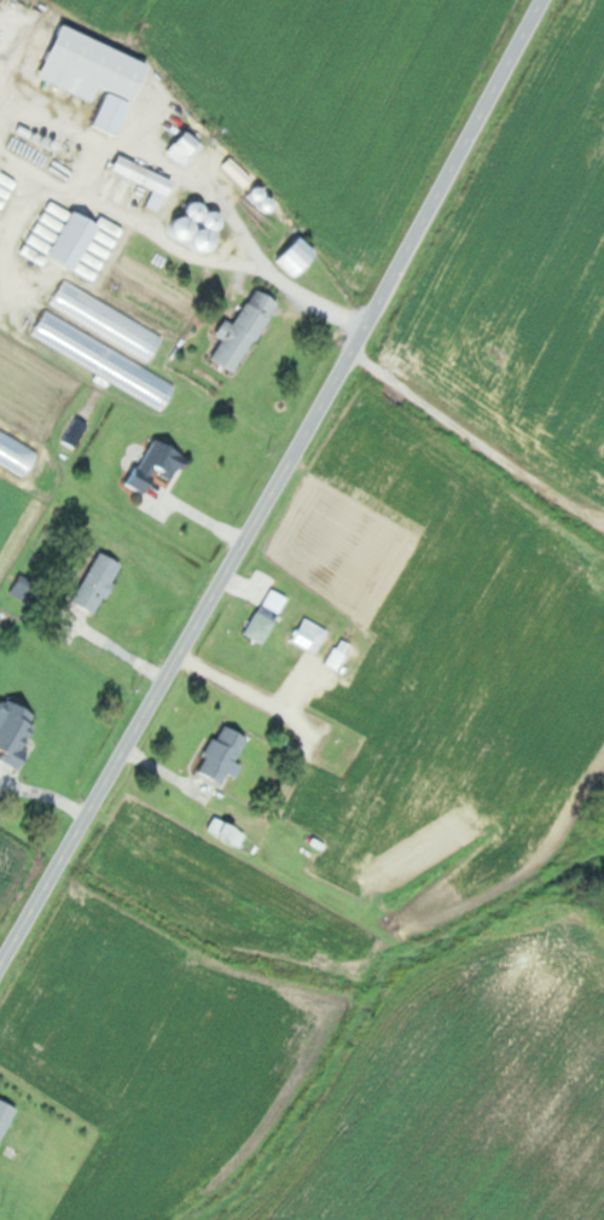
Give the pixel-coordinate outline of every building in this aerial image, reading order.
[(122,137),(153,63),(61,25),(40,78),(100,103),(91,125),(122,137)] [(206,144),(187,131),(170,155),(189,168),(206,144)] [(135,182),(172,197),(179,181),(119,155),(103,193),(126,203),(135,182)] [(265,187),(256,191),(264,209),(273,205),(265,187)] [(173,232),(208,255),(231,222),(196,198),(173,232)] [(103,217),(100,224),(76,211),(52,258),(99,282),(126,229),(103,217)] [(298,279),(322,255),(304,237),(280,261),(298,279)] [(52,306),(153,361),(166,337),(65,281),(52,306)] [(280,302),(258,289),(237,325),(227,320),(219,335),(225,339),(214,359),(239,374),(280,302)] [(36,334),(74,357),(87,335),(49,312),(36,334)] [(131,484),(149,494),(159,474),(175,482),(190,455),(156,437),(131,484)] [(75,601),(98,614),(127,563),(103,550),(75,601)] [(290,598),(275,589),(264,606),(280,615),(290,598)] [(247,633),(264,644),(278,622),(261,611),(247,633)] [(330,630),(305,618),(294,641),(318,654),(330,630)] [(352,644),(341,639),(329,664),(340,669),(352,644)] [(21,768),(43,713),(0,696),(0,747),(6,749),(2,761),(21,768)] [(240,761),(250,735),(222,724),(204,773),(227,782),(230,773),(240,777),(245,763),(240,761)] [(211,829),(243,845),(250,832),(217,816),(211,829)] [(21,1108),(0,1097),(0,1148),(21,1108)]
